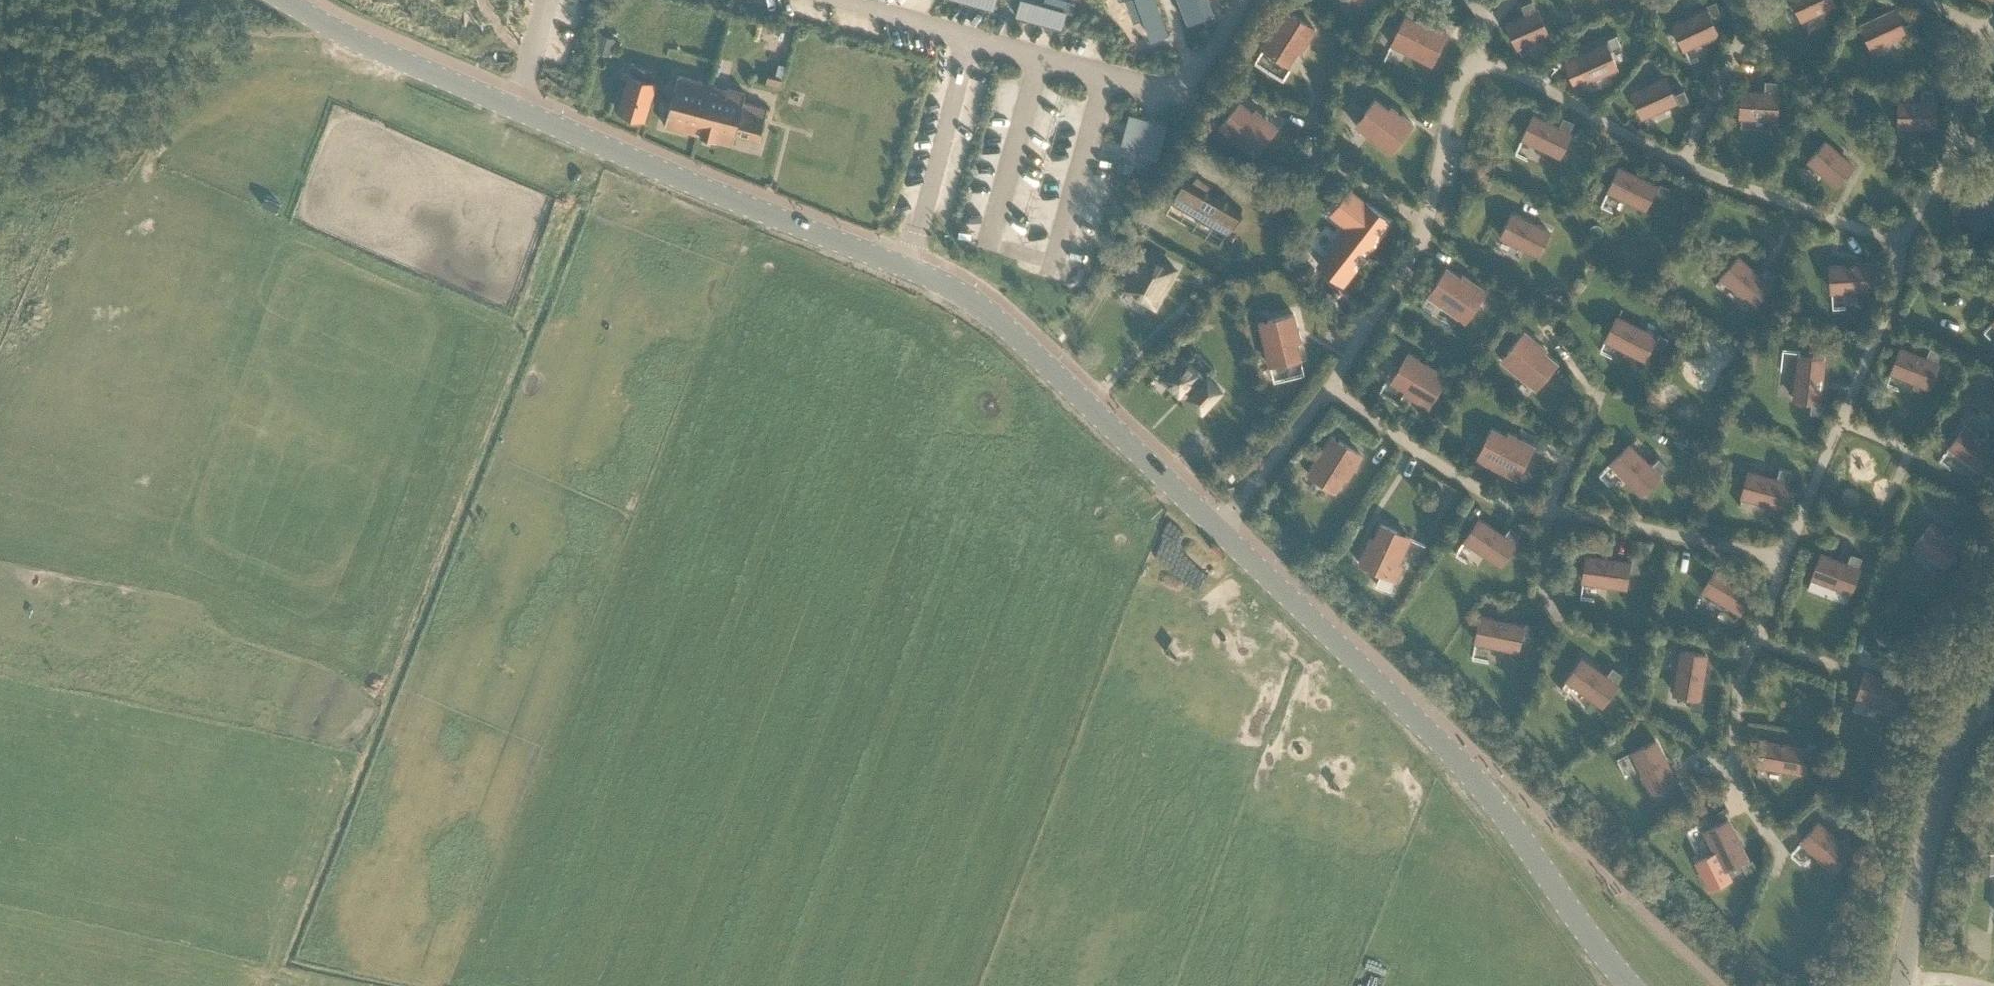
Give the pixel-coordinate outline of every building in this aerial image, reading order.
[(996,11),(999,0),(957,0),(996,11)] [(1032,0),(1022,0),(1017,15),(1064,29),(1069,13),(1076,15),(1079,3),(1069,0),(1047,0),(1046,4),(1032,0)] [(1157,0),(1126,0),(1134,23),(1144,20),(1152,42),(1170,36),(1157,0)] [(1187,25),(1206,18),(1208,25),(1219,21),(1211,0),(1177,0),(1187,25)] [(1531,0),(1520,5),(1525,16),(1506,24),(1517,47),(1548,33),(1537,10),(1536,11),(1531,0)] [(1835,4),(1833,0),(1792,0),(1801,19),(1835,4)] [(1683,48),(1717,33),(1710,17),(1719,12),(1714,1),(1706,5),(1708,9),(1672,26),(1683,48)] [(1315,29),(1284,10),(1261,47),(1288,64),(1297,50),(1300,52),(1315,29)] [(1918,31),(1913,20),(1901,25),(1894,10),(1860,25),(1871,48),(1907,32),(1909,36),(1918,31)] [(1420,23),(1405,16),(1391,44),(1431,64),(1447,31),(1422,19),(1420,23)] [(1575,58),(1564,63),(1572,79),(1583,74),(1586,81),(1617,67),(1609,50),(1612,49),(1620,45),(1615,34),(1607,38),(1609,42),(1606,43),(1575,58)] [(599,35),(595,50),(610,54),(615,39),(599,35)] [(631,75),(619,111),(643,119),(654,82),(649,81),(652,70),(634,64),(631,75)] [(768,76),(766,84),(780,87),(782,80),(775,78),(768,76)] [(679,78),(665,128),(703,137),(704,136),(734,143),(736,134),(759,140),(770,109),(749,103),(749,106),(745,105),(747,95),(679,78)] [(1672,94),(1665,78),(1631,93),(1641,116),(1678,100),(1680,104),(1688,101),(1683,90),(1672,94)] [(1776,93),(1776,82),(1764,81),(1763,92),(1741,90),(1739,116),(1776,118),(1778,93),(1776,93)] [(1933,101),(1934,90),(1921,90),(1921,101),(1898,101),(1898,127),(1935,126),(1935,101),(1933,101)] [(1389,110),(1375,100),(1356,125),(1391,152),(1413,123),(1391,107),(1389,110)] [(1276,127),(1255,110),(1253,113),(1240,102),(1219,127),(1254,155),(1276,127)] [(1129,113),(1120,144),(1159,155),(1167,124),(1129,113)] [(1557,126),(1533,115),(1522,138),(1559,155),(1570,132),(1568,131),(1572,122),(1561,117),(1557,126)] [(1836,185),(1853,166),(1825,141),(1808,160),(1836,185)] [(1657,185),(1656,185),(1618,167),(1607,190),(1645,208),(1652,192),(1662,196),(1667,185),(1659,181),(1657,185)] [(1227,233),(1230,227),(1233,229),(1243,217),(1238,214),(1241,208),(1207,189),(1209,186),(1196,176),(1191,181),(1186,177),(1172,202),(1227,233)] [(1342,233),(1318,264),(1342,283),(1390,221),(1366,202),(1365,203),(1349,191),(1340,201),(1347,206),(1338,217),(1351,227),(1345,235),(1342,233)] [(1538,254),(1549,231),(1512,213),(1501,236),(1538,254)] [(1154,305),(1175,268),(1143,250),(1122,287),(1154,305)] [(1760,276),(1737,257),(1721,276),(1754,304),(1770,285),(1769,283),(1775,275),(1766,268),(1760,276)] [(1829,266),(1831,291),(1874,288),(1872,263),(1829,266)] [(1465,320),(1485,291),(1463,275),(1460,279),(1446,269),(1428,295),(1465,320)] [(1300,340),(1294,314),(1259,322),(1269,365),(1301,357),(1296,341),(1300,340)] [(1656,336),(1655,335),(1617,316),(1605,339),(1644,358),(1652,342),(1661,347),(1667,337),(1658,332),(1656,336)] [(1543,352),(1545,349),(1524,332),(1501,360),(1536,388),(1556,363),(1543,352)] [(1936,362),(1940,352),(1929,348),(1925,358),(1900,348),(1890,372),(1929,386),(1938,363),(1936,362)] [(1428,406),(1446,375),(1408,353),(1392,380),(1406,389),(1404,392),(1428,406)] [(1821,413),(1822,404),(1819,403),(1824,359),(1799,356),(1794,399),(1810,400),(1809,411),(1821,413)] [(1195,373),(1181,359),(1163,377),(1179,392),(1183,387),(1191,395),(1190,397),(1201,408),(1218,391),(1197,370),(1195,373)] [(1964,426),(1949,446),(1979,469),(1993,449),(1993,448),(1992,447),(1993,444),(1993,435),(1989,431),(1982,440),(1964,426)] [(1492,429),(1477,458),(1516,478),(1533,446),(1509,433),(1507,437),(1492,429)] [(1331,436),(1308,473),(1335,490),(1344,476),(1347,478),(1362,455),(1331,436)] [(1629,445),(1611,463),(1641,493),(1659,475),(1629,445)] [(1787,482),(1790,472),(1779,469),(1776,479),(1748,471),(1741,496),(1783,507),(1789,483),(1787,482)] [(1479,519),(1465,540),(1500,564),(1514,543),(1513,542),(1515,540),(1520,532),(1510,525),(1505,533),(1503,535),(1479,519)] [(1949,537),(1931,523),(1916,543),(1945,566),(1960,546),(1958,544),(1965,536),(1956,528),(1949,537)] [(1370,538),(1359,563),(1381,573),(1375,584),(1390,590),(1395,579),(1401,567),(1398,565),(1410,538),(1381,524),(1374,540),(1370,538)] [(1857,567),(1861,556),(1850,552),(1846,563),(1820,553),(1811,577),(1850,592),(1859,568),(1857,567)] [(1586,556),(1583,581),(1625,587),(1627,570),(1638,571),(1640,560),(1631,558),(1630,562),(1628,562),(1586,556)] [(1742,583),(1716,568),(1703,590),(1740,612),(1753,590),(1752,590),(1758,580),(1748,574),(1742,583)] [(1480,616),(1475,641),(1517,650),(1521,633),(1523,633),(1533,635),(1535,624),(1525,622),(1524,626),(1480,616)] [(1681,651),(1674,693),(1691,696),(1689,707),(1701,709),(1703,700),(1699,699),(1699,697),(1706,655),(1681,651)] [(1582,659),(1567,679),(1602,704),(1616,684),(1614,682),(1616,680),(1621,673),(1612,666),(1606,673),(1605,676),(1582,659)] [(1902,686),(1906,675),(1895,671),(1891,682),(1865,672),(1856,696),(1895,710),(1904,686),(1902,686)] [(1805,747),(1804,747),(1762,739),(1758,764),(1800,771),(1803,754),(1813,756),(1815,744),(1806,743),(1805,747)] [(1656,741),(1633,752),(1652,791),(1667,783),(1668,785),(1672,794),(1683,789),(1679,780),(1679,779),(1675,781),(1674,780),(1656,741)] [(1716,852),(1697,862),(1710,888),(1730,878),(1725,869),(1740,861),(1741,863),(1745,871),(1756,866),(1751,857),(1747,859),(1747,858),(1728,820),(1705,831),(1716,852)] [(1840,841),(1818,822),(1801,841),(1834,869),(1850,850),(1849,849),(1857,841),(1847,833),(1840,841)]
